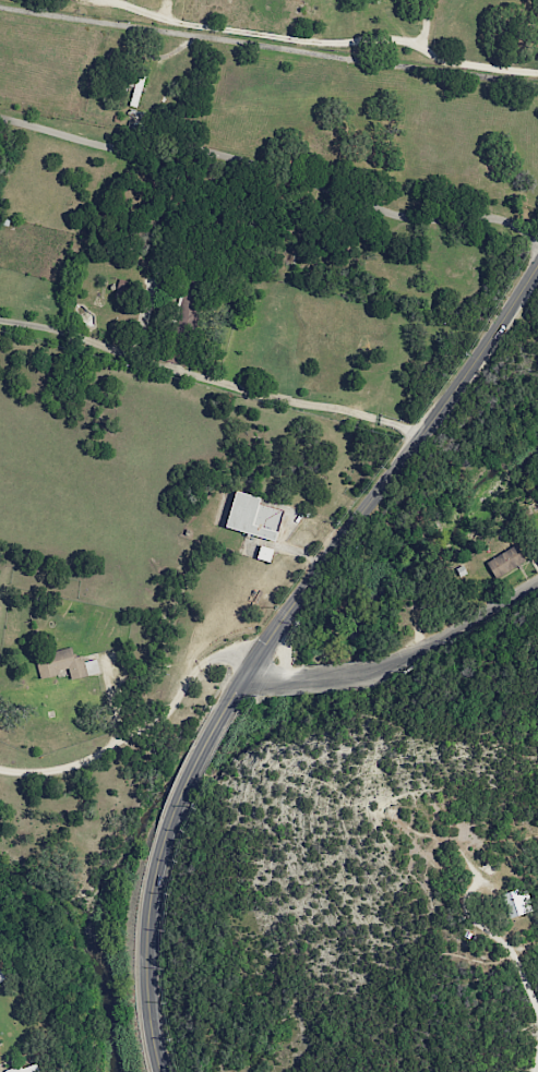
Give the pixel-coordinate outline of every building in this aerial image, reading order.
[(131,282),(117,279),(114,297),(128,299),(131,282)] [(225,528),(275,541),(283,511),(258,504),(260,498),(235,491),(225,528)] [(256,558),(269,562),(273,549),(259,545),(256,558)] [(485,562),(495,579),(525,561),(516,545),(485,562)] [(34,655),(39,678),(68,672),(70,679),(99,673),(97,660),(84,662),(83,655),(73,658),(71,647),(34,655)] [(507,917),(526,913),(521,889),(502,894),(507,917)] [(10,1069),(11,1071),(48,1071),(43,1057),(10,1069)]
